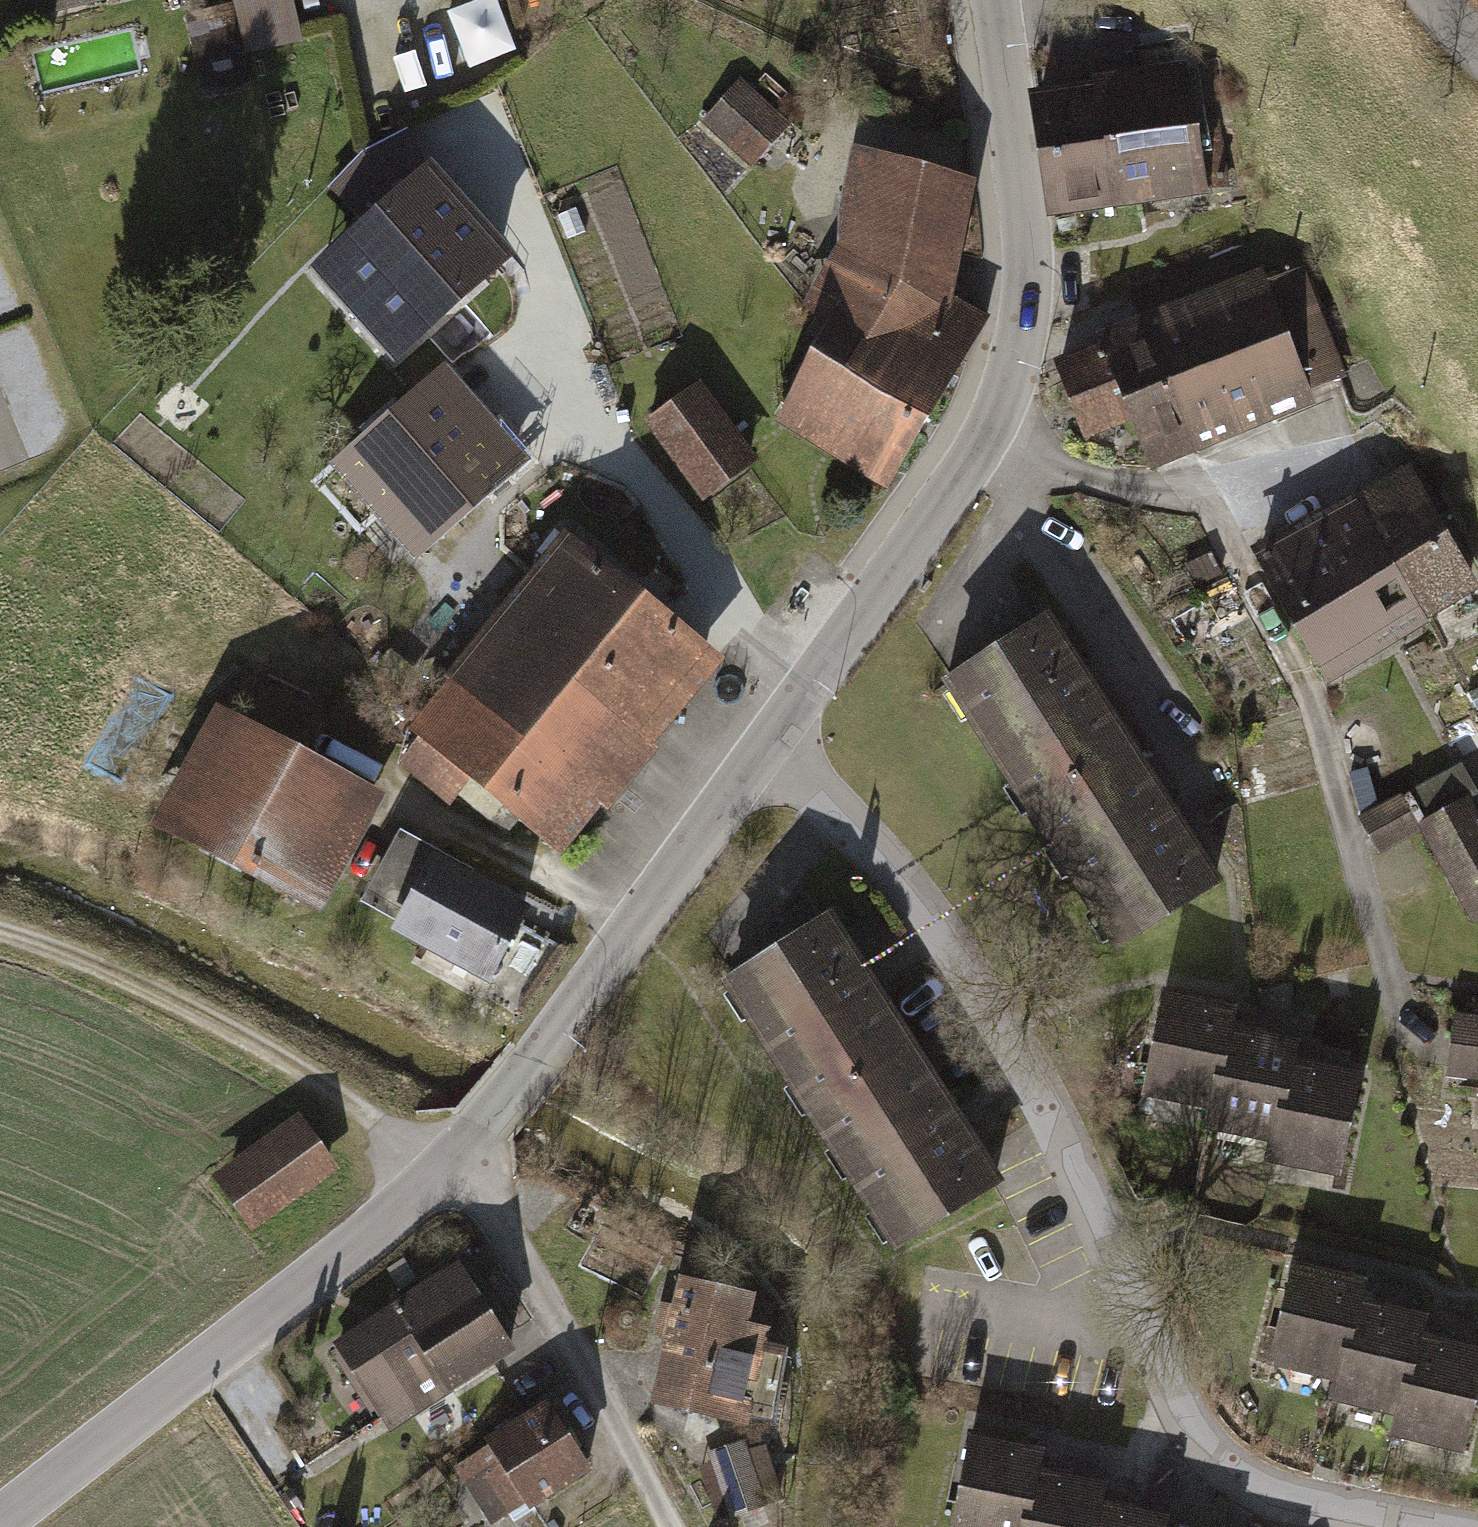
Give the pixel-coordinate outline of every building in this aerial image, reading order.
[(38,15),(110,0),(24,0),(38,15)] [(305,40),(300,0),(242,0),(248,47),(305,40)] [(522,46),(507,0),(469,0),(456,4),(475,61),(522,46)] [(247,20),(202,21),(203,81),(248,80),(247,20)] [(1096,88),(1111,199),(1226,183),(1217,121),(1194,125),(1187,78),(1210,75),(1205,40),(1142,49),(1147,81),(1096,88)] [(696,100),(754,153),(784,122),(726,68),(696,100)] [(1066,94),(1036,99),(1051,208),(1111,199),(1096,88),(1094,80),(1064,84),(1066,94)] [(421,166),(403,129),(367,148),(333,183),(361,207),(421,166)] [(986,323),(949,301),(972,177),(856,155),(832,285),(809,323),(940,400),(986,323)] [(378,294),(461,219),(422,176),(338,251),(378,294)] [(417,338),(500,263),(461,219),(378,294),(417,338)] [(1217,256),(1141,272),(1148,303),(1224,287),(1217,256)] [(1138,329),(1187,453),(1348,390),(1305,281),(1271,294),(1265,279),(1138,329)] [(887,489),(940,400),(809,323),(756,411),(887,489)] [(1136,473),(1187,453),(1138,329),(1042,366),(1071,439),(1116,422),(1136,473)] [(423,539),(516,460),(442,374),(340,461),(379,508),(390,499),(423,539)] [(647,416),(698,488),(748,452),(698,381),(647,416)] [(1364,504),(1425,618),(1477,590),(1416,476),(1364,504)] [(1316,529),(1377,643),(1425,618),(1364,504),(1316,529)] [(680,688),(715,645),(553,514),(517,557),(680,688)] [(1257,561),(1317,674),(1377,643),(1316,529),(1257,561)] [(646,730),(680,688),(517,557),(441,651),(510,707),(553,653),(646,730)] [(944,677),(1028,812),(1134,746),(1050,611),(944,677)] [(556,840),(646,730),(553,653),(510,707),(441,651),(394,709),(556,840)] [(162,810),(309,895),(370,789),(223,705),(162,810)] [(1028,812),(1112,946),(1218,881),(1134,746),(1028,812)] [(1400,795),(1464,915),(1477,908),(1477,825),(1464,799),(1474,794),(1458,764),(1400,795)] [(485,981),(522,920),(426,864),(390,925),(485,981)] [(716,972),(800,1106),(906,1041),(822,906),(716,972)] [(1159,978),(1133,1086),(1199,1101),(1221,1010),(1225,994),(1159,978)] [(1438,1075),(1477,1082),(1477,1014),(1450,1009),(1438,1075)] [(1290,1026),(1221,1010),(1199,1101),(1194,1123),(1262,1139),(1285,1044),(1290,1026)] [(800,1106),(884,1241),(990,1175),(906,1041),(800,1106)] [(1360,1062),(1285,1044),(1262,1139),(1257,1160),(1331,1178),(1360,1062)] [(212,1183),(250,1234),(335,1171),(298,1120),(212,1183)] [(1287,1248),(1261,1355),(1327,1371),(1349,1279),(1353,1264),(1287,1248)] [(330,1346),(383,1424),(440,1385),(447,1395),(514,1350),(454,1262),(330,1346)] [(747,1287),(675,1273),(651,1395),(770,1418),(786,1336),(739,1327),(747,1287)] [(1417,1295),(1349,1279),(1327,1371),(1322,1392),(1390,1409),(1413,1313),(1417,1295)] [(1413,1313),(1390,1409),(1385,1429),(1459,1447),(1477,1370),(1477,1329),(1413,1313)] [(449,1467),(485,1525),(523,1502),(527,1508),(590,1469),(546,1397),(482,1437),(487,1444),(449,1467)] [(949,1526),(1012,1526),(1030,1454),(1033,1442),(962,1425),(937,1524),(949,1526)] [(736,1442),(701,1457),(725,1515),(779,1493),(760,1447),(741,1455),(736,1442)] [(1093,1486),(1097,1470),(1030,1454),(1012,1526),(1083,1526),(1093,1486)] [(1155,1520),(1159,1502),(1093,1486),(1083,1526),(1153,1526),(1155,1520)]
